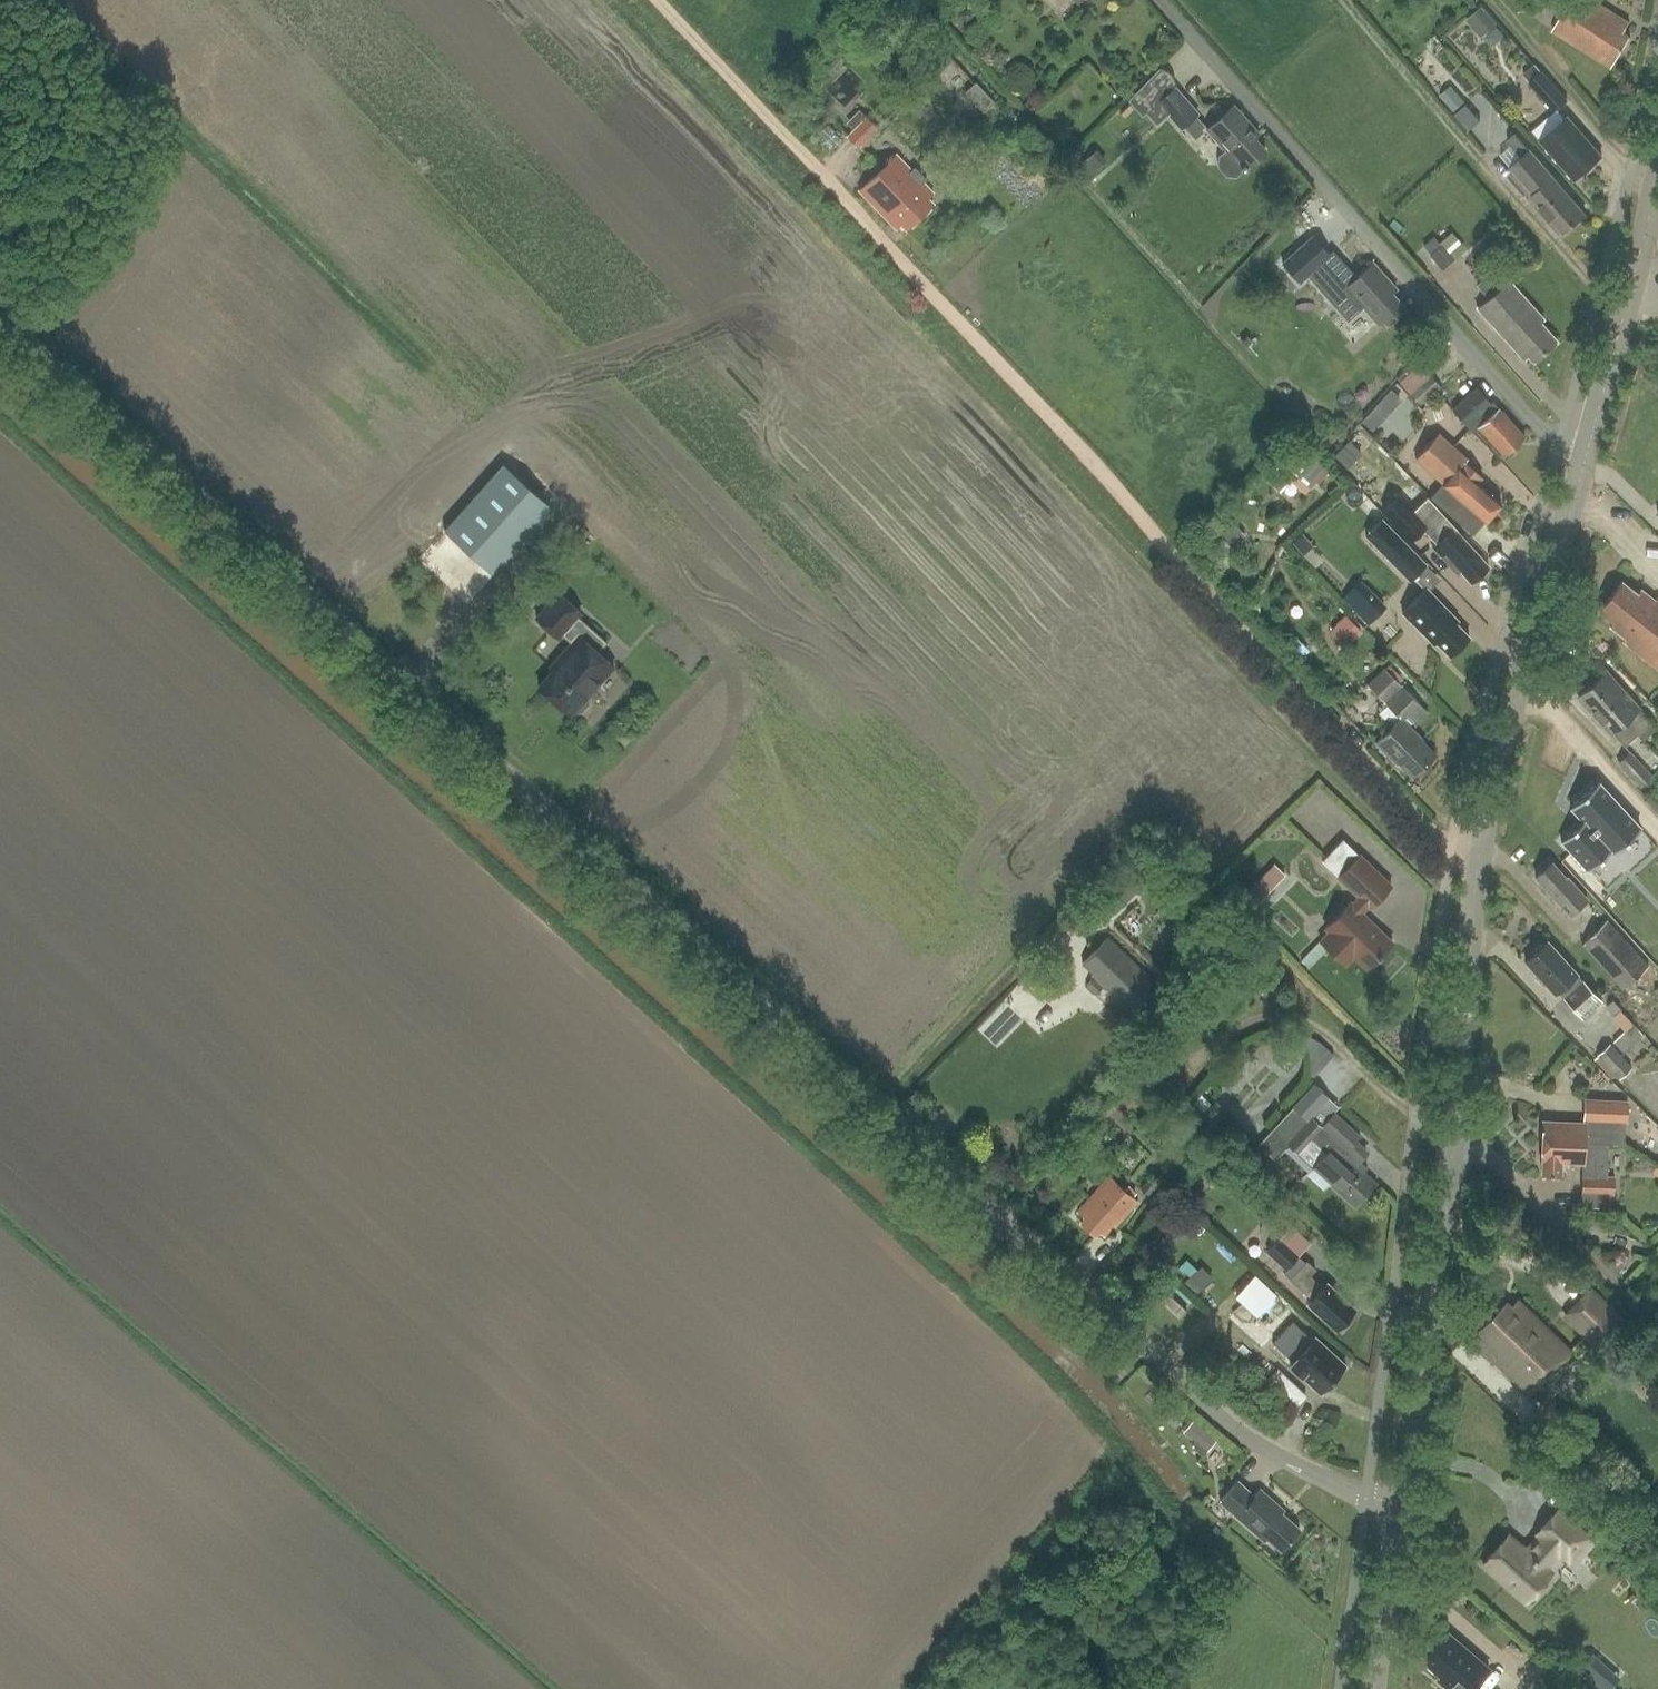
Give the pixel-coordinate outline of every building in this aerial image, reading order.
[(1612,68),(1631,38),(1624,34),(1630,24),(1592,0),(1572,0),(1552,31),(1612,68)] [(1466,20),(1482,37),(1497,23),(1482,6),(1466,20)] [(1156,127),(1167,117),(1180,132),(1198,116),(1176,90),(1176,87),(1175,81),(1168,73),(1161,69),(1128,101),(1142,118),(1146,114),(1156,127)] [(1543,72),(1529,84),(1555,113),(1569,101),(1543,72)] [(1436,91),(1457,115),(1468,105),(1447,81),(1436,91)] [(964,94),(983,113),(993,103),(974,84),(964,94)] [(1227,177),(1237,177),(1247,168),(1266,151),(1255,138),(1259,134),(1234,106),(1207,131),(1225,151),(1218,157),(1218,167),(1227,177)] [(878,129),(866,117),(848,135),(861,147),(878,129)] [(1576,181),(1603,157),(1568,117),(1541,141),(1576,181)] [(1517,134),(1509,141),(1523,158),(1512,167),(1529,187),(1534,183),(1540,190),(1532,197),(1564,233),(1586,215),(1554,178),(1517,134)] [(896,229),(901,224),(907,230),(933,205),(928,198),(932,194),(896,157),(860,192),(896,229)] [(1456,227),(1432,247),(1448,267),(1472,247),(1456,227)] [(1396,289),(1373,264),(1345,289),(1378,325),(1383,321),(1387,325),(1405,308),(1392,293),(1396,289)] [(1524,361),(1528,357),(1533,363),(1557,342),(1540,323),(1544,320),(1509,281),(1500,289),(1488,277),(1477,287),(1488,299),(1477,309),(1524,361)] [(1441,387),(1418,364),(1399,383),(1422,406),(1441,387)] [(1397,387),(1369,414),(1395,441),(1423,414),(1397,387)] [(1492,403),(1491,404),(1477,389),(1453,411),(1473,433),(1478,428),(1505,457),(1525,438),(1492,403)] [(1484,522),(1485,522),(1501,503),(1478,483),(1482,478),(1464,463),(1467,460),(1438,435),(1415,460),(1444,485),(1431,499),(1472,535),(1484,522)] [(444,533),(493,577),(553,511),(503,466),(444,533)] [(1485,574),(1486,569),(1487,567),(1454,531),(1435,550),(1457,574),(1461,571),(1472,582),(1477,577),(1481,578),(1485,574)] [(1657,599),(1656,602),(1641,591),(1638,595),(1622,583),(1599,612),(1614,623),(1610,627),(1627,641),(1625,643),(1657,669),(1657,600),(1657,599)] [(1367,590),(1350,606),(1368,623),(1384,607),(1367,590)] [(1426,590),(1403,612),(1435,644),(1436,642),(1451,657),(1469,638),(1456,624),(1458,622),(1426,590)] [(589,702),(586,699),(614,668),(598,654),(607,644),(578,618),(581,614),(559,594),(537,619),(559,639),(562,636),(571,645),(557,661),(560,664),(539,688),(570,717),(576,711),(579,713),(582,713),(589,705),(589,702)] [(1386,671),(1369,688),(1400,719),(1377,742),(1399,764),(1401,763),(1415,777),(1418,775),(1420,777),(1424,777),(1429,772),(1429,767),(1427,765),(1436,756),(1420,741),(1422,739),(1409,726),(1414,721),(1418,725),(1429,714),(1386,671)] [(1591,686),(1636,737),(1651,724),(1638,710),(1639,709),(1606,673),(1591,686)] [(1625,748),(1636,737),(1591,686),(1578,698),(1610,734),(1611,733),(1625,748)] [(1653,775),(1635,754),(1622,765),(1640,786),(1653,775)] [(1600,780),(1572,806),(1590,826),(1568,845),(1592,871),(1614,852),(1617,855),(1645,830),(1600,780)] [(1323,861),(1339,876),(1338,878),(1358,897),(1353,903),(1352,902),(1325,929),(1328,932),(1319,941),(1345,966),(1354,957),(1367,970),(1393,943),(1362,914),(1368,907),(1370,909),(1392,886),(1360,855),(1344,840),(1323,861)] [(1570,915),(1587,899),(1568,878),(1567,879),(1552,863),(1536,878),(1570,915)] [(1096,899),(1114,916),(1138,890),(1120,874),(1096,899)] [(1647,965),(1607,921),(1580,946),(1620,990),(1647,965)] [(1096,977),(1087,985),(1097,995),(1105,987),(1129,1011),(1135,1005),(1139,1009),(1153,995),(1149,990),(1155,984),(1109,938),(1083,964),(1096,977)] [(1583,1021),(1602,1002),(1577,975),(1577,974),(1548,942),(1526,963),(1555,994),(1557,993),(1583,1021)] [(1630,1069),(1625,1064),(1608,1045),(1595,1057),(1617,1081),(1630,1069)] [(1133,1110),(1145,1097),(1134,1086),(1122,1099),(1133,1110)] [(1542,1142),(1608,1145),(1608,1144),(1623,1144),(1624,1123),(1626,1123),(1627,1102),(1586,1100),(1585,1123),(1543,1121),(1542,1142)] [(1276,1159),(1288,1146),(1300,1156),(1313,1142),(1326,1154),(1307,1174),(1325,1190),(1330,1184),(1356,1208),(1378,1185),(1364,1173),(1368,1169),(1359,1160),(1367,1151),(1357,1142),(1361,1137),(1334,1112),(1322,1126),(1311,1116),(1308,1120),(1293,1106),(1259,1144),(1276,1159)] [(1606,1177),(1608,1145),(1542,1142),(1541,1163),(1543,1163),(1542,1175),(1561,1176),(1562,1164),(1584,1165),(1582,1207),(1609,1208),(1610,1194),(1613,1195),(1614,1178),(1606,1177)] [(1213,1182),(1228,1179),(1225,1163),(1210,1165),(1213,1182)] [(1103,1237),(1114,1225),(1115,1226),(1136,1203),(1109,1178),(1077,1212),(1084,1219),(1081,1223),(1095,1236),(1099,1232),(1103,1237)] [(1285,1273),(1297,1259),(1279,1242),(1266,1256),(1285,1273)] [(1324,1289),(1310,1276),(1316,1270),(1307,1262),(1290,1280),(1313,1302),(1309,1306),(1336,1331),(1355,1310),(1328,1285),(1324,1289)] [(1315,1337),(1312,1340),(1290,1320),(1295,1315),(1254,1277),(1236,1296),(1244,1303),(1230,1319),(1263,1350),(1281,1330),(1284,1333),(1273,1345),(1292,1362),(1290,1364),(1321,1394),(1347,1367),(1315,1337)] [(1562,1319),(1596,1352),(1624,1324),(1589,1291),(1562,1319)] [(1527,1391),(1532,1393),(1571,1353),(1519,1303),(1513,1309),(1508,1304),(1480,1333),(1485,1337),(1478,1344),(1527,1391)] [(1217,1441),(1194,1420),(1184,1432),(1194,1442),(1191,1445),(1204,1456),(1217,1441)] [(1255,1498),(1238,1483),(1222,1501),(1266,1540),(1267,1539),(1281,1551),(1299,1530),(1281,1514),(1284,1511),(1262,1491),(1255,1498)] [(1590,1538),(1558,1511),(1537,1534),(1540,1536),(1526,1552),(1508,1536),(1483,1565),(1526,1603),(1528,1600),(1532,1603),(1545,1589),(1541,1586),(1551,1574),(1545,1569),(1559,1553),(1569,1562),(1590,1538)] [(1489,1671),(1448,1635),(1425,1661),(1446,1680),(1443,1683),(1450,1688),(1477,1688),(1474,1687),(1489,1671)]
